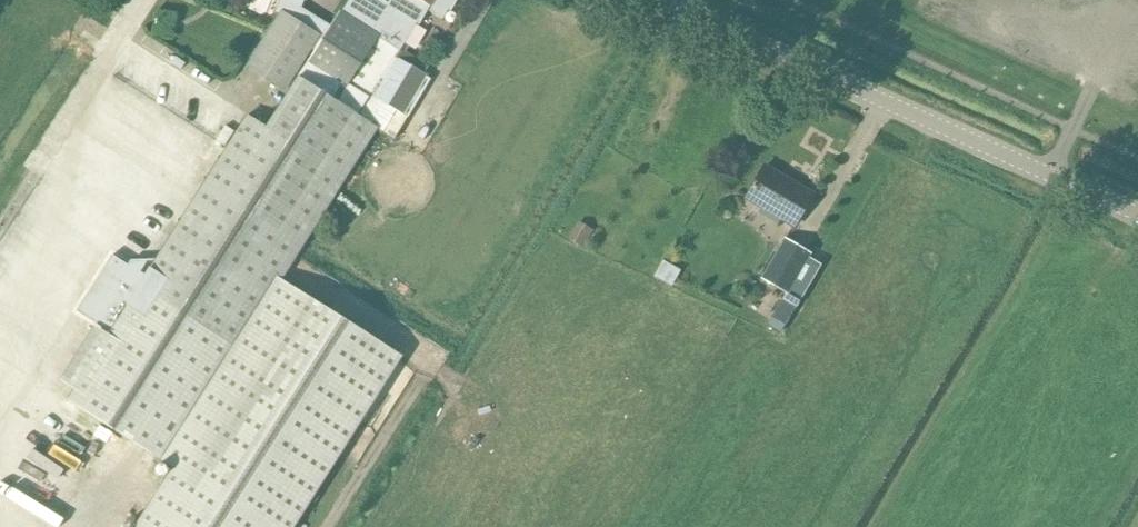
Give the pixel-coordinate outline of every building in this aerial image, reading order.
[(284,86),(310,45),(313,46),(328,21),(297,2),(298,0),(278,0),(274,9),(279,11),(247,63),(284,86)] [(415,22),(418,24),(426,10),(441,19),(447,10),(450,11),(456,0),(386,0),(383,3),(378,0),(342,0),(333,14),(393,51),(397,53),(415,22)] [(64,400),(169,467),(131,526),(288,526),(397,354),(277,279),(373,126),(354,115),(393,51),(333,14),(329,21),(313,46),(262,127),(243,115),(213,162),(178,219),(141,276),(108,255),(72,311),(106,332),(64,400)] [(397,53),(393,51),(354,115),(373,126),(378,129),(391,109),(405,118),(430,79),(424,74),(426,71),(397,53)] [(794,226),(813,194),(766,167),(747,198),(763,207),(759,214),(779,224),(782,219),(794,226)] [(782,299),(797,308),(822,264),(809,257),(811,253),(784,238),(761,278),(786,292),(782,299)] [(73,501),(54,491),(62,477),(27,458),(13,484),(68,512),(73,501)]
